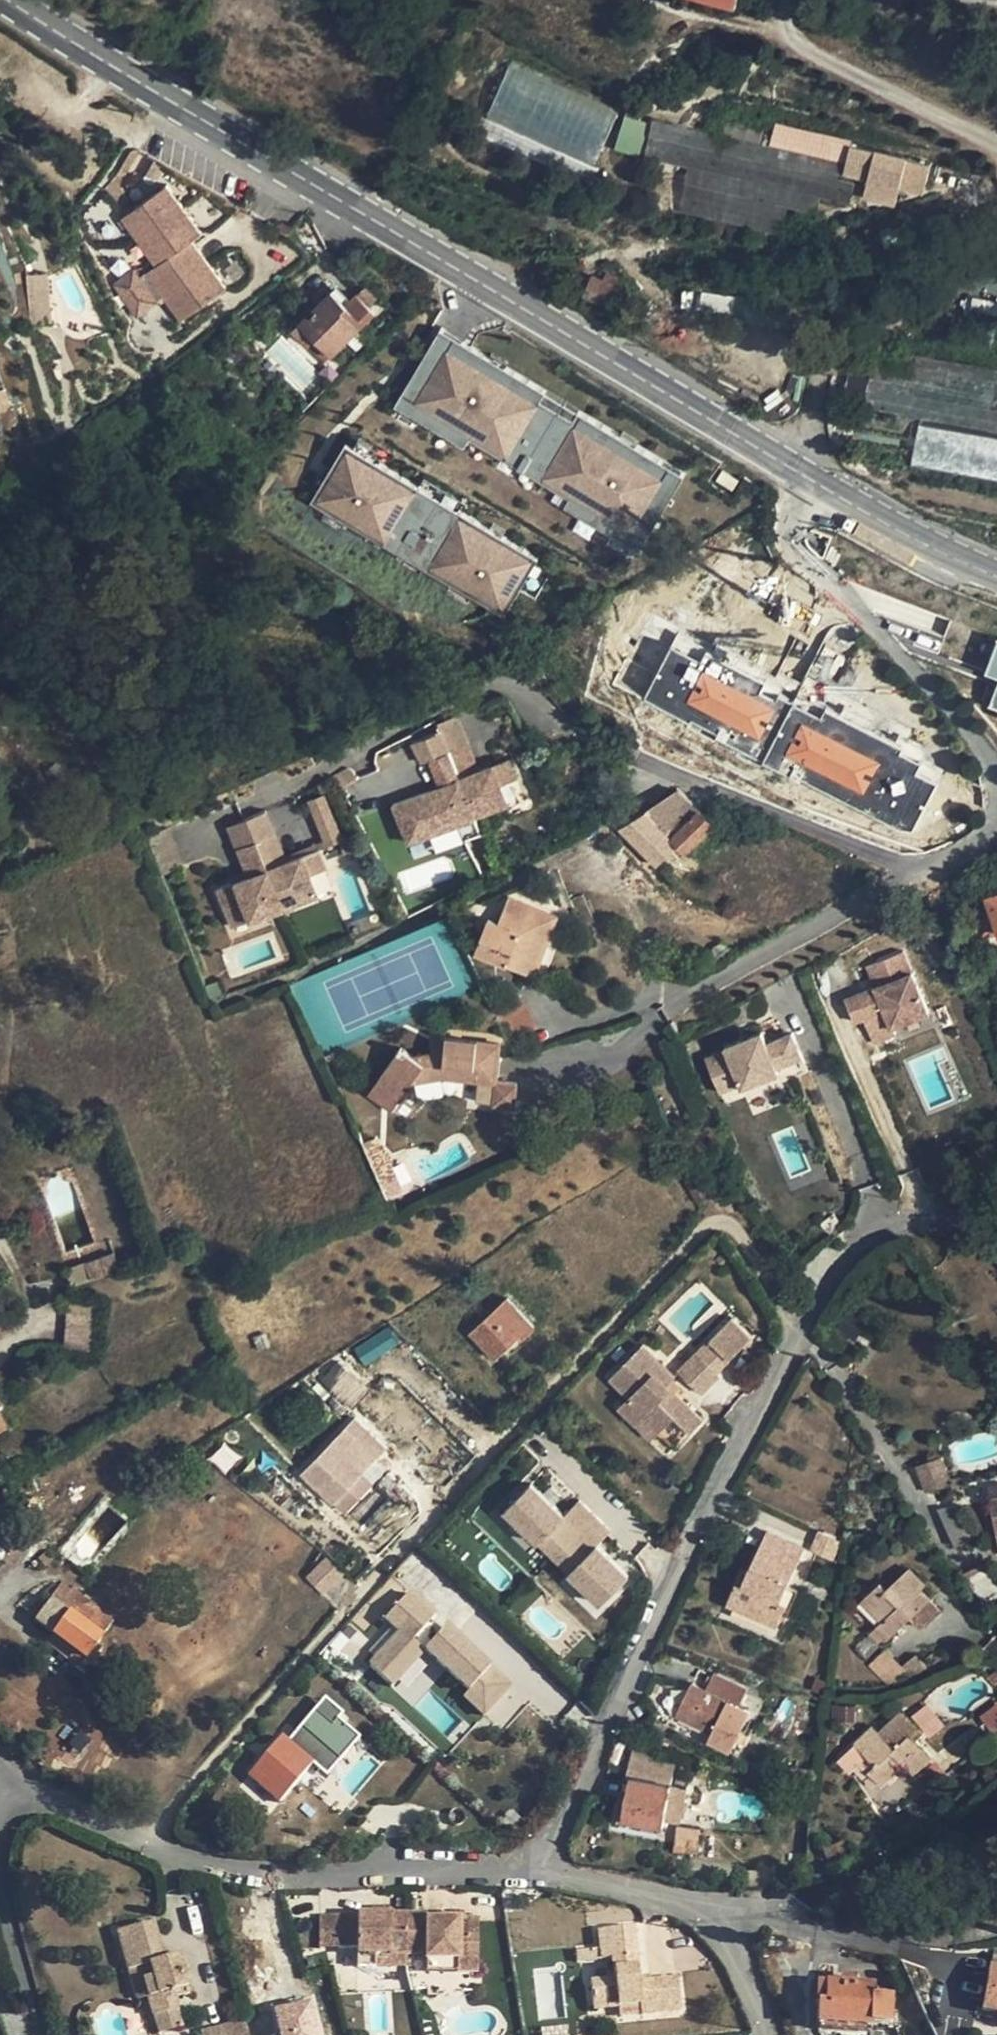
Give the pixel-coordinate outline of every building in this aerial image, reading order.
[(507,65),(485,123),(596,164),(618,106),(507,65)] [(624,115),(613,149),(637,156),(648,122),(624,115)] [(688,168),(678,210),(780,234),(864,206),(870,184),(879,149),(775,125),(770,148),(652,121),(643,157),(688,168)] [(937,164),(879,149),(870,184),(874,185),(871,204),(892,203),(897,179),(931,187),(937,164)] [(204,231),(168,183),(123,216),(159,264),(142,277),(136,269),(115,284),(140,317),(168,297),(185,320),(229,287),(193,239),(204,231)] [(28,276),(34,326),(56,323),(49,273),(28,276)] [(585,295),(610,306),(620,282),(607,276),(604,283),(592,278),(585,295)] [(293,330),(325,362),(374,313),(356,295),(347,305),(333,291),(293,330)] [(518,447),(550,391),(457,337),(424,392),(518,447)] [(279,340),(265,359),(303,388),(317,369),(279,340)] [(646,524),(678,466),(584,413),(552,470),(646,524)] [(923,422),(915,465),(996,479),(996,435),(923,422)] [(394,535),(426,481),(355,439),(323,493),(394,535)] [(514,607),(546,551),(470,507),(438,563),(514,607)] [(994,643),(984,676),(996,680),(996,644),(994,643)] [(762,740),(778,704),(666,654),(647,696),(673,707),(675,702),(762,740)] [(986,714),(996,717),(996,681),(986,714)] [(458,713),(440,723),(448,745),(468,737),(469,737),(458,713)] [(440,723),(414,733),(422,755),(430,752),(448,745),(440,723)] [(468,737),(448,745),(473,811),(507,798),(500,778),(516,772),(509,753),(479,766),(468,737)] [(473,811),(448,745),(430,752),(441,780),(393,798),(408,837),(473,811)] [(349,761),(334,769),(340,780),(358,771),(355,765),(353,762),(349,761)] [(516,772),(500,778),(507,798),(524,792),(516,772)] [(664,829),(672,837),(701,806),(681,786),(666,792),(664,791),(643,810),(664,829)] [(307,802),(323,848),(341,842),(324,795),(307,802)] [(266,803),(245,812),(257,841),(277,833),(266,803)] [(687,850),(715,819),(701,806),(672,837),(687,850)] [(664,829),(643,810),(631,821),(647,837),(645,839),(650,844),(664,829)] [(473,811),(408,837),(415,855),(481,830),(473,811)] [(245,812),(228,819),(239,848),(257,841),(245,812)] [(277,833),(257,841),(283,907),(317,894),(309,875),(326,868),(319,850),(288,861),(277,833)] [(257,841),(239,848),(250,876),(203,895),(218,932),(283,907),(257,841)] [(326,868),(309,875),(317,894),(333,887),(326,868)] [(975,901),(996,893),(996,879),(992,880),(993,883),(971,890),(975,901)] [(979,944),(989,940),(996,937),(996,893),(975,901),(965,904),(979,944)] [(509,903),(549,919),(552,910),(512,894),(509,903)] [(488,917),(475,952),(527,973),(549,919),(509,903),(501,922),(488,917)] [(549,919),(527,973),(536,976),(561,913),(552,910),(549,919)] [(993,950),(989,940),(979,944),(983,954),(993,950)] [(871,989),(843,997),(852,1028),(865,1024),(870,1040),(926,1024),(906,953),(864,965),(871,989)] [(761,1033),(702,1059),(718,1094),(737,1086),(741,1095),(806,1066),(791,1033),(766,1044),(761,1033)] [(444,1076),(497,1081),(500,1042),(446,1037),(440,1038),(439,1044),(431,1045),(432,1053),(411,1056),(400,1049),(376,1081),(401,1098),(412,1081),(444,1076)] [(392,1110),(401,1098),(376,1081),(368,1094),(392,1110)] [(374,1171),(393,1169),(394,1156),(367,1155),(374,1171)] [(393,1169),(374,1171),(386,1198),(403,1189),(393,1169)] [(91,1277),(119,1266),(113,1249),(84,1260),(91,1277)] [(71,1285),(91,1277),(84,1260),(65,1268),(71,1285)] [(97,1301),(67,1299),(63,1351),(93,1353),(97,1301)] [(533,1326),(507,1299),(469,1333),(494,1358),(518,1335),(520,1339),(533,1326)] [(750,1336),(731,1317),(709,1339),(728,1358),(750,1336)] [(728,1358),(709,1339),(696,1352),(716,1371),(728,1358)] [(641,1347),(610,1379),(629,1397),(618,1408),(636,1425),(643,1418),(658,1433),(673,1418),(689,1433),(701,1421),(676,1397),(665,1386),(670,1381),(673,1378),(641,1347)] [(696,1352),(678,1371),(700,1393),(719,1374),(716,1371),(696,1352)] [(340,1398),(359,1380),(339,1360),(319,1378),(340,1398)] [(681,1392),(670,1381),(665,1386),(676,1397),(681,1392)] [(356,1418),(302,1474),(330,1501),(331,1500),(344,1512),(372,1482),(362,1471),(385,1446),(356,1418)] [(658,1433),(643,1418),(636,1425),(651,1440),(658,1433)] [(689,1433),(673,1418),(658,1433),(674,1449),(689,1433)] [(941,1458),(918,1466),(928,1493),(949,1485),(948,1482),(950,1482),(941,1458)] [(950,1482),(948,1482),(949,1485),(954,1499),(965,1496),(959,1479),(950,1482)] [(531,1482),(498,1516),(534,1551),(540,1545),(570,1574),(566,1578),(599,1609),(629,1578),(597,1548),(614,1530),(580,1497),(564,1514),(531,1482)] [(958,1509),(938,1511),(955,1546),(970,1540),(966,1533),(969,1531),(958,1509)] [(840,1540),(818,1531),(810,1550),(832,1559),(840,1540)] [(786,1607),(788,1604),(780,1601),(787,1585),(804,1547),(770,1532),(744,1587),(737,1584),(727,1606),(777,1628),(786,1607)] [(325,1554),(304,1575),(323,1595),(345,1574),(325,1554)] [(870,1634),(882,1646),(914,1617),(923,1628),(943,1609),(923,1589),(928,1583),(912,1567),(887,1589),(881,1583),(861,1602),(882,1623),(870,1634)] [(966,1580),(981,1604),(996,1595),(996,1581),(988,1567),(966,1580)] [(34,1624),(54,1638),(84,1660),(92,1650),(114,1623),(64,1585),(34,1624)] [(810,1595),(787,1585),(780,1601),(788,1604),(786,1607),(802,1614),(810,1595)] [(400,1631),(372,1659),(391,1678),(426,1645),(415,1637),(438,1613),(410,1587),(383,1615),(400,1631)] [(449,1621),(426,1645),(471,1686),(462,1695),(484,1714),(514,1682),(449,1621)] [(47,1648),(75,1669),(84,1660),(54,1638),(47,1648)] [(84,1660),(75,1669),(84,1676),(101,1656),(92,1650),(84,1660)] [(885,1650),(869,1665),(890,1688),(906,1673),(885,1650)] [(708,1689),(694,1683),(677,1718),(679,1720),(674,1733),(706,1748),(708,1743),(730,1753),(750,1711),(740,1707),(748,1689),(715,1673),(708,1689)] [(327,1692),(290,1735),(314,1757),(330,1770),(360,1735),(341,1718),(347,1710),(327,1692)] [(927,1705),(916,1715),(930,1732),(942,1723),(927,1705)] [(867,1754),(869,1757),(877,1765),(868,1772),(881,1786),(904,1766),(913,1775),(932,1758),(915,1739),(922,1732),(902,1710),(879,1731),(874,1724),(855,1742),(867,1754)] [(284,1730),(246,1773),(277,1800),(314,1757),(290,1735),(284,1730)] [(855,1742),(836,1758),(848,1771),(867,1754),(855,1742)] [(675,1762),(635,1748),(630,1776),(634,1777),(625,1819),(662,1827),(664,1819),(680,1823),(686,1789),(684,1788),(685,1781),(677,1779),(675,1786),(671,1785),(675,1762)] [(861,1764),(868,1772),(877,1765),(869,1757),(861,1764)] [(710,1777),(698,1772),(696,1777),(708,1782),(710,1777)] [(791,1825),(791,1836),(799,1836),(799,1825),(791,1825)] [(699,1833),(679,1829),(676,1851),(695,1855),(699,1833)] [(367,1913),(366,1921),(383,1922),(383,1914),(367,1913)] [(334,1920),(318,1919),(317,1952),(334,1952),(334,1920)] [(366,1921),(334,1920),(334,1952),(350,1953),(350,1972),(367,1972),(368,1960),(400,1961),(401,1922),(383,1922),(366,1921)] [(422,1962),(421,1966),(452,1967),(452,1980),(471,1981),(473,1929),(453,1928),(437,1928),(422,1928),(422,1923),(401,1922),(400,1961),(422,1962)] [(118,1932),(129,1972),(141,1969),(149,1998),(154,2017),(178,2011),(175,1999),(190,1995),(180,1958),(163,1961),(153,1923),(118,1932)] [(592,1959),(589,1960),(589,1965),(605,1963),(608,1986),(582,1990),(585,2016),(612,2013),(633,2010),(635,2020),(674,2014),(670,1982),(630,1986),(623,1931),(588,1935),(592,1959)] [(399,1973),(400,1961),(368,1960),(367,1972),(399,1973)] [(590,1972),(589,1965),(589,1960),(573,1963),(575,1975),(590,1972)] [(421,1979),(452,1980),(452,1967),(421,1966),(421,1979)] [(989,1967),(981,2014),(996,2017),(996,1968),(989,1967)] [(137,2001),(149,1998),(141,1969),(129,1972),(137,2001)] [(839,1978),(839,1986),(856,1987),(856,1978),(839,1978)] [(875,1988),(856,1987),(839,1986),(817,1985),(817,2026),(872,2029),(873,2025),(892,2026),(894,1997),(875,1996),(875,1988)] [(275,2004),(283,2034),(322,2034),(312,1994),(275,2004)] [(613,2023),(635,2020),(633,2010),(612,2013),(613,2023)] [(182,2028),(178,2011),(154,2017),(159,2034),(182,2028)] [(230,2025),(232,2034),(247,2034),(244,2021),(230,2025)] [(230,2025),(200,2033),(201,2034),(232,2034),(230,2025)]
